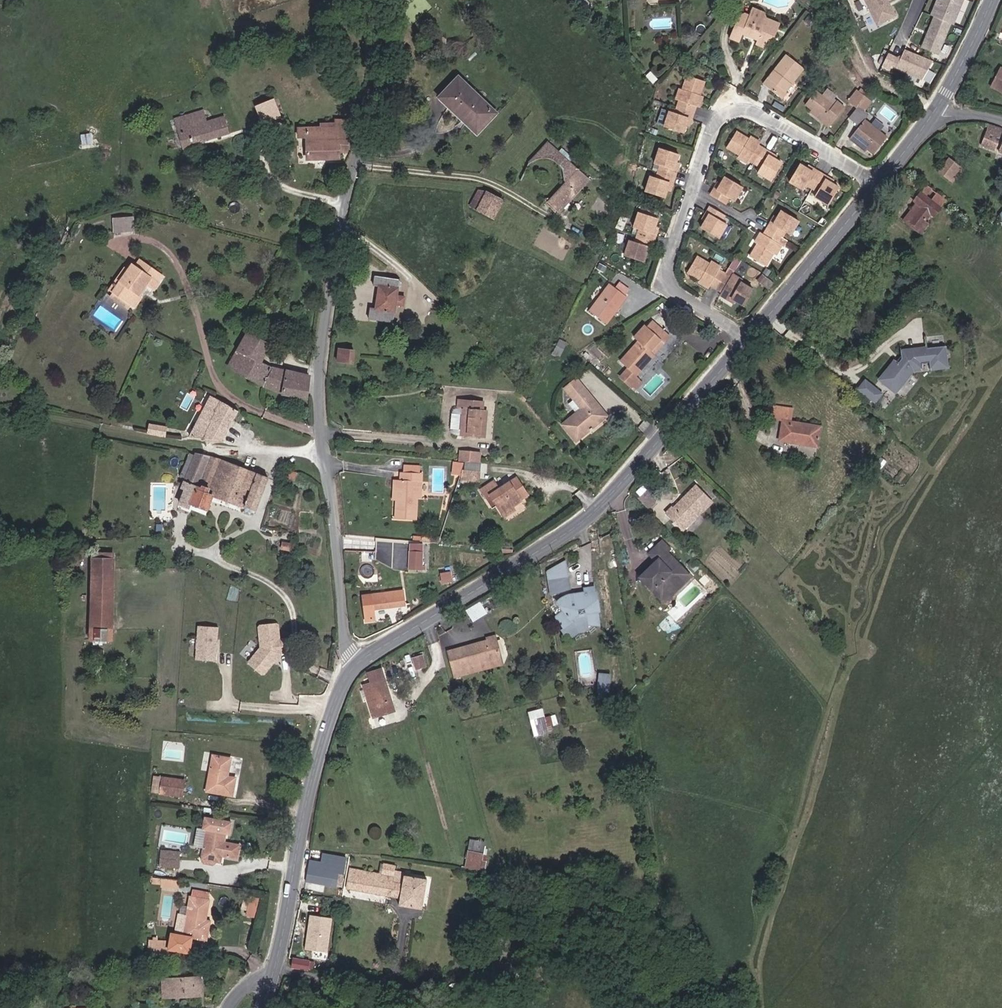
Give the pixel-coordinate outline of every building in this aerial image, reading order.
[(585,0),(579,0),(578,1),(586,9),(590,5),(585,0)] [(876,24),(893,15),(886,0),(864,0),(876,24)] [(930,15),(934,17),(950,24),(953,25),(963,0),(937,0),(930,15)] [(766,17),(764,13),(752,8),(749,16),(744,13),(739,15),(729,38),(739,42),(743,34),(757,40),(756,44),(764,48),(767,40),(774,37),(766,17)] [(813,18),(808,15),(804,21),(809,24),(813,18)] [(774,37),(780,23),(766,17),(774,37)] [(950,24),(934,17),(921,48),(937,55),(950,24)] [(921,79),(932,61),(903,49),(899,59),(887,53),(881,66),(889,69),(891,65),(921,79)] [(780,98),(803,69),(786,55),(763,84),(780,98)] [(1000,68),(990,86),(1001,92),(1001,69),(1000,68)] [(657,79),(650,72),(646,76),(653,83),(657,79)] [(699,107),(703,97),(700,96),(697,95),(698,91),(701,92),(705,82),(687,76),(682,90),(679,89),(675,99),(679,101),(675,113),(669,111),(664,127),(683,133),(686,126),(689,118),(692,119),(696,106),(699,107)] [(495,113),(458,78),(440,97),(477,133),(495,113)] [(836,96),(827,88),(822,95),(834,105),(837,101),(834,99),(836,96)] [(865,97),(856,90),(849,100),(857,107),(858,106),(865,97)] [(822,95),(816,91),(805,104),(811,110),(823,118),(821,121),(829,127),(844,107),(837,101),(834,105),(822,95)] [(864,111),(871,102),(865,97),(858,106),(864,111)] [(282,117),(274,99),(255,106),(262,125),(282,117)] [(857,107),(849,117),(859,126),(864,119),(869,114),(864,111),(858,106),(857,107)] [(207,121),(203,110),(186,115),(190,126),(207,121)] [(823,118),(811,110),(810,112),(821,121),(823,118)] [(229,134),(224,116),(207,121),(190,126),(186,115),(174,119),(183,148),(229,134)] [(864,119),(859,126),(849,138),(855,143),(857,141),(868,149),(874,154),(887,137),(864,119)] [(347,153),(351,120),(334,120),(335,124),(320,124),(320,127),(298,128),(298,138),(306,137),(307,160),(340,159),(339,152),(347,153)] [(989,125),(981,145),(1001,153),(1001,130),(989,125)] [(760,142),(750,136),(749,139),(747,141),(744,139),(746,137),(736,131),(726,147),(739,155),(738,158),(747,164),(749,160),(760,167),(757,172),(771,181),(782,163),(775,159),(768,155),(770,152),(758,145),(760,142)] [(868,149),(857,141),(855,143),(866,152),(868,149)] [(589,179),(547,142),(529,162),(530,163),(531,162),(535,159),(536,159),(541,158),(547,158),(550,158),(552,159),(554,160),(556,161),(558,163),(559,165),(561,167),(562,170),(563,170),(563,173),(564,177),(564,180),(566,182),(548,202),(559,212),(589,179)] [(676,162),(679,154),(659,148),(654,164),(660,166),(658,171),(656,178),(650,176),(645,192),(664,198),(667,191),(670,182),(673,183),(677,171),(674,170),(676,162)] [(955,179),(963,169),(948,158),(938,172),(953,182),(955,179)] [(814,172),(806,168),(799,164),(789,182),(803,190),(806,185),(817,191),(814,197),(828,205),(839,187),(832,183),(824,179),(826,176),(815,170),(814,172)] [(957,180),(964,170),(963,169),(955,179),(957,180)] [(919,185),(902,172),(897,178),(908,187),(909,187),(915,191),(919,185)] [(734,201),(742,187),(725,177),(721,184),(717,191),(714,189),(710,195),(725,204),(729,198),(734,201)] [(621,197),(612,189),(607,194),(616,203),(621,197)] [(933,216),(943,203),(923,189),(914,201),(916,203),(906,216),(913,221),(910,225),(917,231),(924,221),(930,214),(933,216)] [(476,210),(485,191),(479,191),(470,206),(476,210)] [(493,218),(503,201),(485,191),(476,210),(493,218)] [(725,218),(726,216),(710,206),(706,212),(709,214),(705,221),(701,228),(719,239),(727,224),(726,224),(723,222),(725,218)] [(787,233),(795,219),(778,209),(767,229),(778,235),(782,230),(787,233)] [(653,234),(655,226),(658,218),(638,212),(633,228),(634,228),(639,230),(637,236),(635,242),(629,240),(624,256),(644,262),(646,255),(649,246),(652,248),(656,236),(653,234)] [(135,231),(134,217),(120,218),(121,232),(135,231)] [(920,234),(928,224),(924,221),(917,231),(920,234)] [(763,234),(760,233),(754,242),(757,244),(759,245),(758,249),(755,247),(750,257),(766,266),(773,253),(776,255),(782,245),(784,246),(787,240),(782,238),(767,229),(763,234)] [(730,277),(719,270),(721,267),(711,261),(709,264),(697,256),(687,272),(697,278),(698,276),(702,278),(700,280),(699,283),(708,288),(710,285),(721,292),(720,295),(729,301),(732,296),(736,298),(734,300),(744,306),(753,290),(741,282),(742,280),(732,274),(730,277)] [(154,291),(159,282),(158,282),(163,275),(140,259),(135,266),(132,264),(112,293),(131,306),(146,285),(148,286),(154,291)] [(771,271),(766,268),(763,273),(768,276),(771,271)] [(397,296),(399,280),(375,277),(374,285),(379,286),(375,309),(371,308),(369,319),(393,322),(395,305),(404,306),(405,297),(397,296)] [(768,277),(762,284),(768,290),(774,283),(768,277)] [(606,324),(627,297),(609,284),(589,311),(606,324)] [(135,309),(143,298),(140,296),(148,286),(146,285),(131,306),(135,309)] [(131,306),(112,293),(110,297),(128,310),(131,306)] [(638,342),(620,362),(628,369),(621,377),(632,387),(636,390),(643,383),(639,379),(640,379),(636,376),(654,355),(650,351),(666,334),(651,321),(646,327),(645,325),(634,338),(638,342)] [(257,360),(267,344),(246,333),(228,367),(263,387),(281,394),(307,399),(309,376),(273,367),(262,362),(257,360)] [(654,355),(670,337),(666,334),(650,351),(654,355)] [(560,356),(566,343),(559,340),(553,352),(560,356)] [(262,362),(271,346),(267,344),(257,360),(262,362)] [(948,368),(945,346),(903,351),(901,353),(902,359),(899,363),(896,360),(880,379),(895,392),(914,370),(923,369),(922,364),(930,363),(931,369),(948,368)] [(353,363),(354,351),(338,349),(337,361),(353,363)] [(827,371),(819,364),(817,366),(825,373),(827,371)] [(583,387),(575,378),(564,387),(571,397),(583,387)] [(877,391),(866,381),(859,388),(871,398),(877,391)] [(590,427),(603,416),(591,401),(593,399),(583,387),(571,397),(574,400),(569,404),(576,412),(561,423),(576,441),(591,428),(590,427)] [(877,391),(871,398),(875,402),(881,394),(877,391)] [(220,440),(238,411),(211,396),(190,437),(220,440)] [(484,438),(487,410),(482,410),(483,401),(459,399),(458,408),(464,409),(461,436),(484,438)] [(606,416),(593,399),(591,401),(603,416),(590,427),(591,428),(606,416)] [(818,447),(821,427),(787,421),(789,408),(774,406),(772,419),(782,420),(779,440),(818,447)] [(165,436),(166,427),(150,424),(148,433),(165,436)] [(480,462),(481,452),(460,450),(459,461),(480,462)] [(268,478),(257,473),(248,470),(221,459),(210,456),(197,453),(196,456),(190,453),(180,477),(185,479),(181,489),(185,490),(181,500),(191,505),(191,504),(207,510),(213,497),(245,509),(243,513),(253,517),(268,478)] [(460,475),(464,463),(454,462),(452,474),(460,475)] [(480,471),(481,463),(464,462),(464,470),(480,471)] [(420,473),(420,465),(404,465),(403,472),(420,473)] [(480,481),(480,471),(464,470),(463,480),(480,481)] [(417,498),(418,482),(421,482),(422,473),(420,473),(403,472),(401,472),(400,481),(394,480),(392,500),(396,500),(395,519),(416,520),(417,498)] [(528,496),(516,478),(499,489),(494,480),(479,489),(485,498),(490,495),(497,505),(502,513),(513,506),(528,496)] [(644,505),(651,498),(659,490),(652,484),(637,498),(644,505)] [(683,530),(702,511),(703,511),(712,502),(696,485),(673,508),(672,507),(666,513),(683,530)] [(497,505),(490,495),(485,498),(491,508),(497,505)] [(648,510),(655,502),(651,498),(644,505),(648,510)] [(191,505),(181,500),(179,505),(189,509),(191,505)] [(505,518),(516,511),(513,506),(502,513),(505,518)] [(662,541),(649,554),(656,561),(640,577),(652,590),(671,590),(679,583),(681,585),(690,576),(667,551),(669,549),(662,541)] [(422,566),(423,552),(409,551),(408,569),(425,570),(425,566),(422,566)] [(114,569),(114,554),(92,553),(92,569),(114,569)] [(559,582),(568,577),(565,561),(547,571),(551,594),(561,591),(559,582)] [(112,640),(114,569),(92,569),(90,639),(112,640)] [(452,582),(451,571),(440,573),(442,584),(452,582)] [(663,601),(681,585),(679,583),(671,590),(652,590),(663,601)] [(600,611),(597,592),(595,592),(594,587),(584,588),(585,592),(585,595),(580,595),(580,593),(568,595),(565,596),(562,598),(559,600),(557,602),(563,611),(555,617),(564,629),(573,622),(571,619),(579,615),(585,613),(587,625),(600,626),(598,612),(600,611)] [(404,605),(403,591),(363,596),(366,621),(375,620),(373,609),(404,605)] [(473,621),(486,612),(479,602),(466,610),(473,621)] [(288,652),(287,638),(279,639),(278,625),(275,623),(261,624),(259,627),(261,647),(249,661),(250,664),(261,673),(264,673),(274,662),(273,659),(275,656),(278,656),(281,653),(281,652),(288,652)] [(216,661),(218,627),(198,626),(196,659),(216,661)] [(502,664),(495,636),(487,638),(487,641),(448,651),(455,677),(502,664)] [(425,666),(422,656),(413,658),(416,669),(425,666)] [(394,711),(381,669),(368,673),(371,684),(363,686),(368,701),(373,718),(394,711)] [(608,693),(610,675),(600,674),(598,692),(608,693)] [(543,717),(541,709),(529,713),(531,721),(543,717)] [(547,732),(543,717),(531,721),(535,735),(547,732)] [(227,776),(231,758),(212,755),(206,792),(232,796),(236,778),(227,776)] [(161,785),(162,778),(154,776),(152,792),(160,794),(161,785)] [(182,797),(185,781),(162,777),(161,785),(160,794),(182,797)] [(231,822),(205,818),(203,829),(207,830),(201,859),(220,863),(221,856),(237,859),(240,845),(224,843),(225,833),(229,834),(231,822)] [(481,860),(484,843),(471,841),(466,867),(483,870),(485,861),(481,860)] [(179,868),(180,852),(160,850),(159,866),(179,868)] [(342,887),(347,859),(323,854),(322,864),(309,862),(306,881),(336,886),(336,885),(342,887)] [(421,909),(426,880),(403,876),(404,872),(394,871),(395,866),(384,864),(382,874),(350,868),(346,888),(400,898),(399,905),(421,909)] [(178,889),(179,880),(161,878),(160,885),(160,888),(178,889)] [(147,960),(150,960),(168,959),(169,949),(172,950),(189,952),(191,938),(206,940),(210,921),(205,920),(209,900),(190,896),(186,917),(179,916),(176,933),(172,933),(169,937),(168,941),(149,940),(148,946),(147,960)] [(328,952),(332,919),(308,915),(304,949),(328,952)] [(172,950),(169,949),(168,959),(150,960),(150,964),(172,964),(172,950)] [(307,970),(309,961),(293,958),(292,968),(307,970)] [(201,995),(200,977),(162,979),(163,997),(201,995)]
